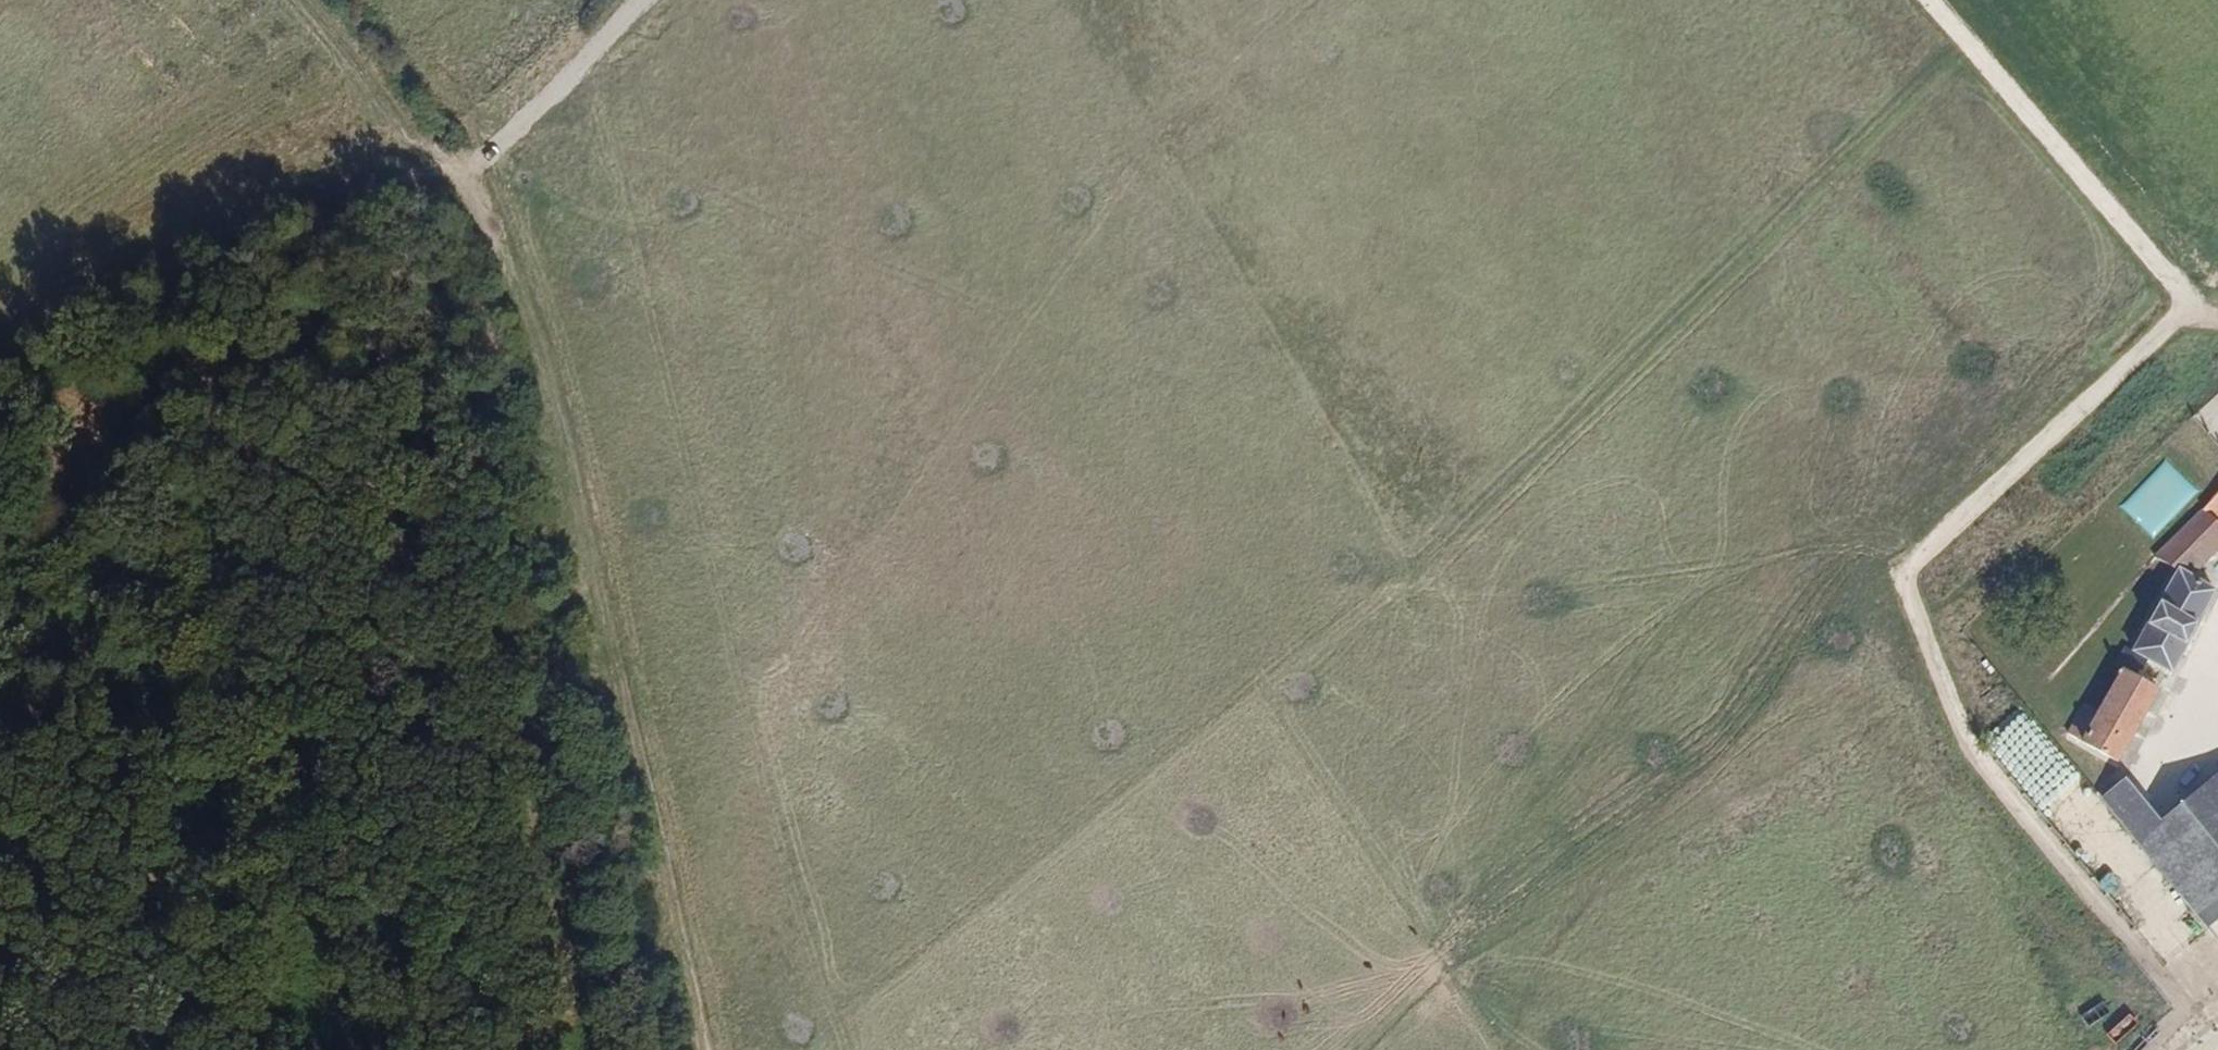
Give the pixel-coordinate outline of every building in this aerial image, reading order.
[(2169,553),(2202,571),(2183,610),(2172,605),(2166,618),(2176,623),(2159,658),(2201,678),(2217,642),(2217,580),(2213,578),(2217,571),(2217,498),(2169,553)] [(2151,769),(2186,698),(2146,680),(2127,723),(2114,717),(2101,744),(2151,769)] [(2163,818),(2138,839),(2217,937),(2217,772),(2163,818)] [(2163,818),(2128,774),(2103,796),(2138,839),(2163,818)]
